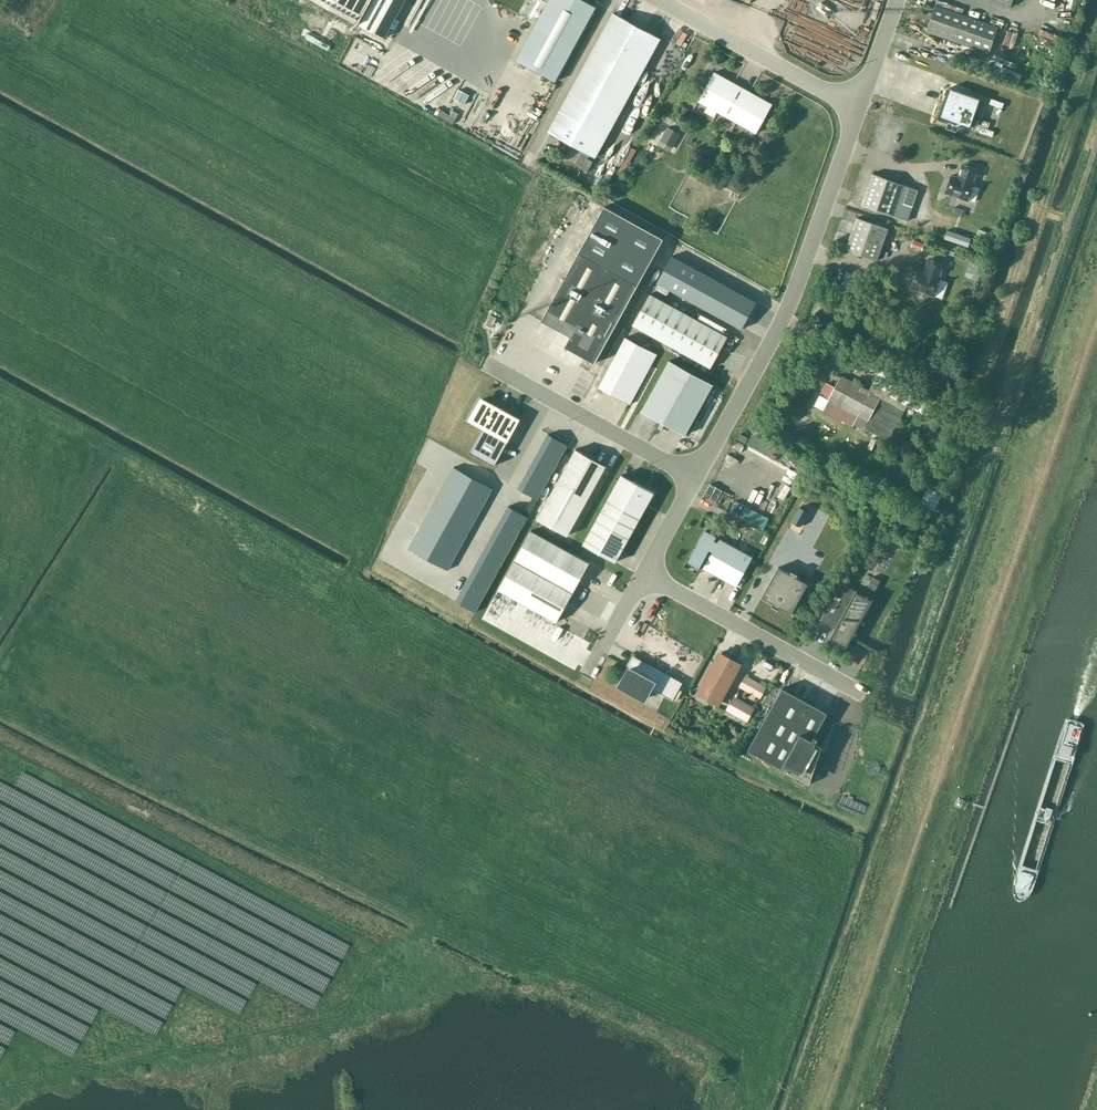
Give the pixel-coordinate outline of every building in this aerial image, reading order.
[(355,24),(368,0),(312,0),(355,24)] [(403,0),(371,0),(358,25),(382,38),(403,0)] [(547,1),(515,60),(555,82),(596,7),(583,0),(545,0),(547,1)] [(998,27),(935,5),(926,31),(988,53),(998,27)] [(660,38),(613,13),(549,130),(596,155),(660,38)] [(772,104),(714,72),(698,101),(756,133),(772,104)] [(979,99),(948,88),(937,117),(948,121),(946,128),(956,131),(959,125),(969,128),(979,99)] [(680,134),(668,127),(658,144),(670,151),(680,134)] [(636,150),(632,148),(618,171),(623,173),(636,150)] [(951,175),(949,179),(945,193),(968,201),(974,183),(973,183),(978,170),(962,164),(957,177),(951,175)] [(892,216),(903,184),(872,173),(861,205),(892,216)] [(888,228),(856,217),(845,249),(876,260),(888,228)] [(638,285),(579,252),(541,320),(570,336),(565,346),(594,363),(638,285)] [(756,302),(671,256),(656,283),(741,329),(756,302)] [(923,273),(917,270),(911,288),(934,296),(940,279),(939,278),(944,265),(928,259),(923,273)] [(710,368),(727,336),(649,294),(632,325),(710,368)] [(492,327),(496,317),(490,315),(486,325),(492,327)] [(614,358),(598,387),(630,404),(646,375),(657,354),(625,338),(614,358)] [(939,346),(936,340),(930,343),(933,349),(939,346)] [(822,357),(808,351),(804,358),(818,365),(822,357)] [(641,411),(685,435),(713,384),(669,360),(641,411)] [(896,376),(884,370),(878,381),(889,388),(888,390),(930,413),(936,401),(895,379),(896,376)] [(879,399),(881,397),(841,375),(828,400),(822,410),(852,426),(858,416),(867,421),(864,427),(888,440),(904,412),(886,403),(879,399)] [(496,405),(494,409),(478,400),(467,420),(483,429),(470,452),(494,466),(520,419),(496,405)] [(748,438),(740,433),(737,439),(744,444),(748,438)] [(567,445),(548,434),(544,441),(563,452),(567,445)] [(563,452),(544,441),(540,448),(560,458),(563,452)] [(903,464),(915,460),(910,445),(898,449),(903,464)] [(560,458),(540,448),(536,454),(556,465),(560,458)] [(567,535),(606,466),(575,449),(537,519),(567,535)] [(552,472),(556,465),(536,454),(533,461),(552,472)] [(552,472),(533,461),(529,468),(548,479),(552,472)] [(473,477),(453,467),(450,474),(469,484),(473,477)] [(548,479),(529,468),(525,475),(545,485),(548,479)] [(465,491),(469,484),(450,474),(446,480),(465,491)] [(654,492),(621,474),(583,544),(615,562),(654,492)] [(545,485),(525,475),(521,481),(541,492),(545,485)] [(492,488),(473,477),(469,484),(489,495),(492,488)] [(465,491),(446,480),(442,487),(462,498),(465,491)] [(718,480),(708,498),(726,508),(736,491),(718,480)] [(541,492),(521,481),(517,488),(537,499),(541,492)] [(942,488),(931,483),(921,503),(920,503),(917,509),(929,514),(931,509),(933,510),(941,494),(940,494),(942,488)] [(489,495),(469,484),(465,491),(485,502),(489,495)] [(462,498),(442,487),(438,494),(458,505),(462,498)] [(485,502),(465,491),(462,498),(481,509),(485,502)] [(458,505),(438,494),(435,501),(454,511),(458,505)] [(481,509),(462,498),(458,505),(477,515),(481,509)] [(454,511),(435,501),(431,507),(450,518),(454,511)] [(477,515),(458,505),(454,511),(474,522),(477,515)] [(527,517),(508,506),(504,513),(524,524),(527,517)] [(450,518),(431,507),(427,514),(447,525),(450,518)] [(791,522),(800,526),(808,512),(799,507),(791,522)] [(474,522),(454,511),(450,518),(470,529),(474,522)] [(524,524),(504,513),(500,519),(520,530),(524,524)] [(447,525),(427,514),(423,521),(443,532),(447,525)] [(470,529),(450,518),(447,525),(466,536),(470,529)] [(520,530),(500,519),(496,526),(516,537),(520,530)] [(443,532),(423,521),(420,528),(439,538),(443,532)] [(466,536),(447,525),(443,532),(462,543),(466,536)] [(516,537),(496,526),(493,533),(512,544),(516,537)] [(439,538),(420,528),(416,534),(435,545),(439,538)] [(589,563),(531,530),(498,589),(557,622),(589,563)] [(705,530),(688,560),(700,566),(706,554),(710,556),(703,568),(736,586),(752,557),(720,539),(718,543),(714,541),(716,537),(705,530)] [(462,543),(443,532),(439,538),(459,549),(462,543)] [(512,544),(493,533),(489,540),(509,551),(512,544)] [(435,545),(416,534),(412,541),(432,552),(435,545)] [(459,549),(439,538),(435,545),(455,556),(459,549)] [(505,557),(509,551),(489,540),(485,547),(505,557)] [(432,552),(412,541),(408,548),(428,559),(432,552)] [(455,556),(435,545),(432,552),(451,563),(455,556)] [(501,564),(505,557),(485,547),(481,553),(501,564)] [(451,563),(432,552),(428,559),(447,570),(451,563)] [(501,564),(481,553),(478,560),(497,571),(501,564)] [(497,571),(478,560),(474,567),(494,578),(497,571)] [(494,578),(474,567),(470,574),(490,584),(494,578)] [(791,613),(808,583),(796,577),(798,574),(791,570),(789,573),(778,567),(761,597),(773,603),(771,606),(778,610),(780,607),(791,613)] [(875,571),(862,595),(856,591),(857,590),(856,590),(855,591),(840,582),(819,620),(834,629),(829,638),(846,647),(852,637),(841,631),(845,622),(856,628),(873,599),(872,598),(871,600),(870,599),(883,575),(875,571)] [(490,584),(470,574),(467,580),(486,591),(490,584)] [(486,591),(467,580),(463,587),(482,598),(486,591)] [(482,598),(463,587),(459,594),(479,605),(482,598)] [(479,605),(459,594),(455,601),(475,612),(479,605)] [(718,702),(739,663),(719,653),(698,691),(718,702)] [(682,682),(649,664),(635,656),(629,668),(619,685),(644,699),(650,688),(672,700),(682,682)] [(760,697),(766,687),(744,675),(739,685),(760,697)] [(832,715),(782,687),(748,749),(810,784),(832,715)] [(747,721),(755,707),(733,695),(725,709),(747,721)]
